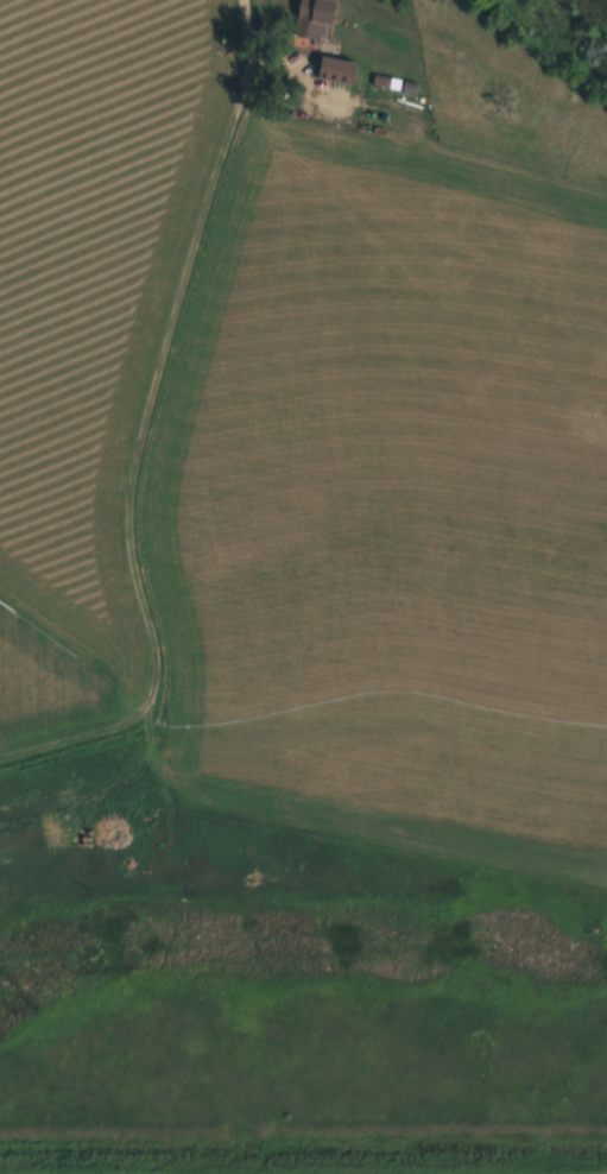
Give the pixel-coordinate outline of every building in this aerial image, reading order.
[(293,37),(323,42),(325,25),(331,26),(335,0),(298,0),(293,37)] [(352,84),(354,62),(319,60),(317,82),(352,84)]
